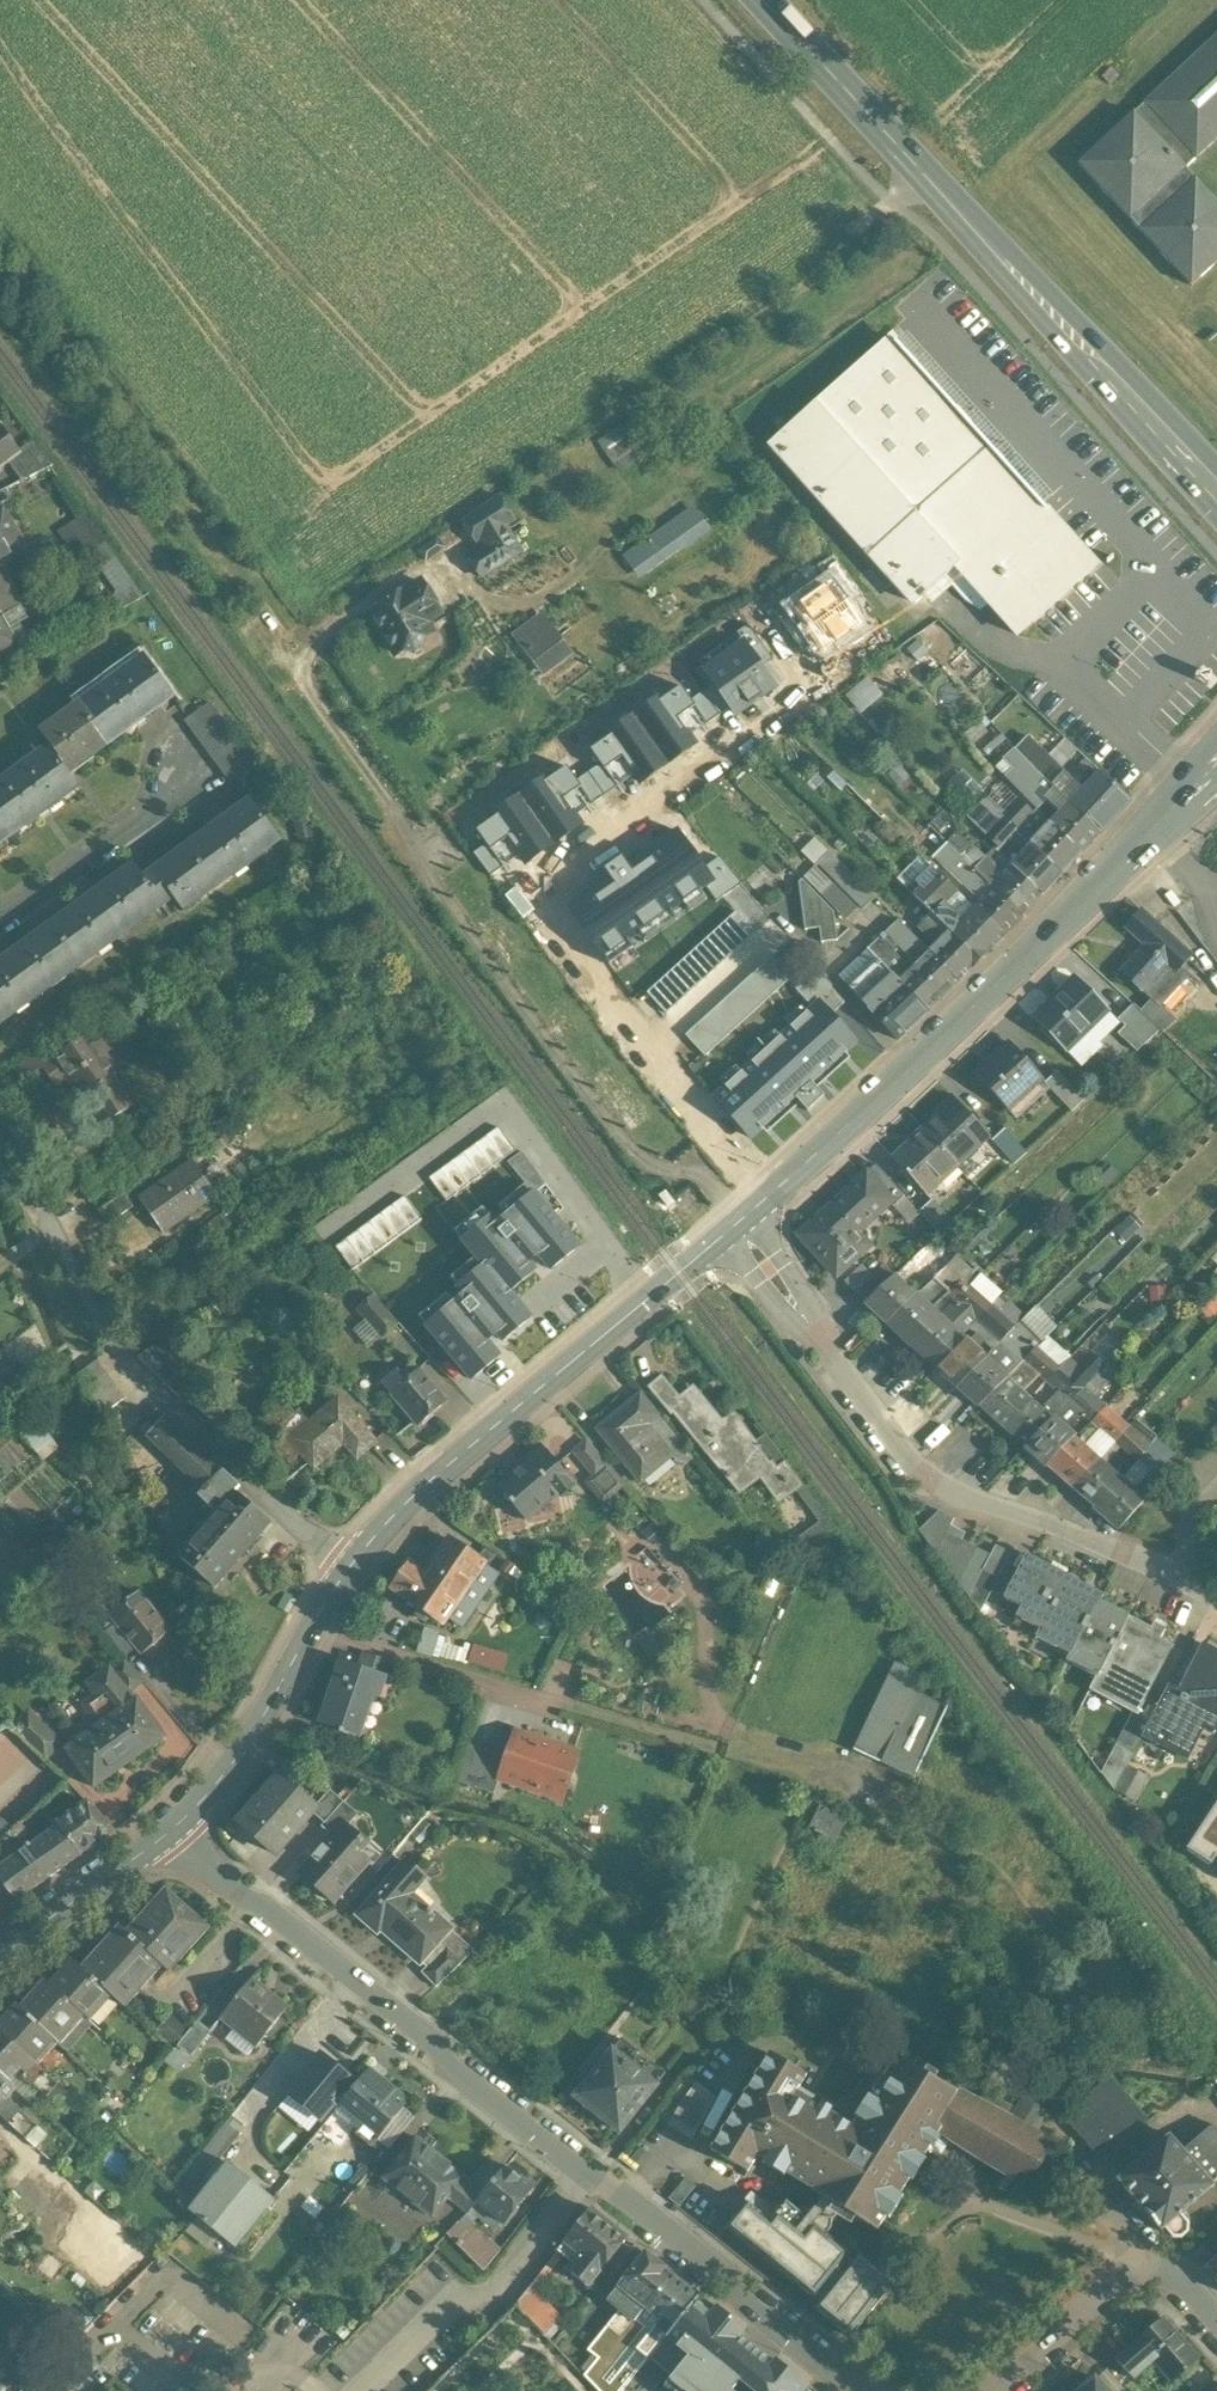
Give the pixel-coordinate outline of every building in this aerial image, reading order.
[(1145,104),(1135,114),(1134,114),(1079,166),(1130,221),(1131,221),(1140,232),(1192,287),(1216,264),(1216,203),(1196,180),(1186,170),(1186,169),(1196,160),(1197,160),(1216,141),(1216,37),(1145,104)] [(895,343),(1042,505),(1053,494),(907,333),(895,343)] [(989,603),(1017,635),(1096,565),(1042,505),(895,343),(890,337),(773,444),(915,603),(924,595),(944,577),(956,567),(989,603)] [(19,453),(0,427),(0,467),(19,453)] [(53,466),(34,440),(23,448),(28,455),(12,467),(23,482),(53,466)] [(628,440),(609,454),(620,471),(640,457),(628,440)] [(0,492),(0,512),(3,510),(3,511),(15,504),(6,489),(0,492)] [(499,497),(463,520),(479,544),(482,542),(507,526),(515,521),(499,497)] [(693,508),(625,556),(640,577),(708,529),(693,508)] [(26,551),(3,511),(3,510),(0,512),(0,565),(26,551)] [(507,526),(482,542),(484,545),(482,546),(480,550),(466,560),(471,568),(475,565),(483,578),(523,553),(507,526)] [(827,578),(831,583),(832,582),(849,607),(864,597),(839,561),(826,570),(830,576),(827,578)] [(20,644),(2,612),(20,602),(0,567),(0,656),(20,644)] [(956,567),(944,577),(952,586),(965,600),(980,610),(989,603),(956,567)] [(944,577),(924,595),(931,604),(952,586),(944,577)] [(422,582),(403,594),(401,591),(391,597),(393,600),(372,613),(397,654),(405,649),(407,651),(416,654),(423,649),(425,640),(424,637),(432,632),(426,622),(441,613),(422,582)] [(849,607),(832,582),(831,583),(793,610),(797,615),(813,638),(824,654),(863,626),(849,607)] [(813,638),(797,615),(783,624),(800,648),(813,638)] [(545,672),(570,653),(542,618),(518,637),(545,672)] [(773,660),(749,625),(737,633),(745,644),(762,668),(773,660)] [(762,668),(745,644),(706,671),(715,684),(731,707),(737,715),(776,688),(762,668)] [(0,783),(0,845),(78,788),(68,774),(174,696),(144,656),(41,732),(51,745),(0,783)] [(863,710),(884,693),(870,676),(849,693),(863,710)] [(703,692),(719,716),(731,707),(715,684),(703,692)] [(635,717),(668,763),(696,744),(678,719),(696,707),(691,700),(681,687),(664,699),(662,697),(635,717)] [(719,716),(703,692),(691,700),(696,707),(708,724),(719,716)] [(255,764),(210,703),(187,720),(232,781),(255,764)] [(668,763),(635,717),(607,736),(609,738),(591,751),(601,764),(605,771),(607,770),(623,758),(640,783),(668,763)] [(1015,750),(1042,776),(1056,761),(1028,735),(1015,750)] [(1015,750),(1003,762),(1004,773),(1025,793),(1042,776),(1015,750)] [(1042,776),(1055,790),(1060,785),(1072,772),(1059,758),(1056,761),(1042,776)] [(601,764),(589,773),(605,796),(619,787),(607,770),(605,771),(601,764)] [(521,797),(554,844),(582,825),(564,800),(581,788),(582,787),(577,781),(568,767),(549,780),(548,778),(521,797)] [(1129,802),(1098,771),(1090,781),(1090,782),(1121,811),(1129,802)] [(592,805),(605,796),(589,773),(577,781),(582,787),(581,788),(592,805)] [(1055,790),(1042,776),(1025,793),(1039,808),(1055,790)] [(1121,811),(1090,782),(1076,798),(1070,804),(1101,832),(1121,811)] [(1076,798),(1060,785),(1055,790),(1070,804),(1076,798)] [(554,844),(521,797),(493,816),(495,819),(477,831),(487,845),(491,851),(492,850),(509,839),(526,863),(554,844)] [(0,963),(0,1025),(174,897),(184,911),(280,840),(250,800),(144,877),(134,864),(0,963)] [(1019,800),(1003,817),(1017,831),(1033,813),(1019,800)] [(1070,804),(1051,825),(1081,854),(1101,832),(1070,804)] [(1017,831),(1003,817),(987,835),(1001,848),(1017,831)] [(1081,854),(1051,825),(1032,846),(1062,874),(1081,854)] [(598,897),(593,891),(569,908),(610,965),(634,948),(629,942),(707,887),(714,881),(704,868),(678,831),(646,854),(651,860),(633,872),(623,857),(604,870),(615,885),(598,897)] [(975,869),(985,858),(957,831),(947,842),(975,869)] [(975,869),(947,842),(933,856),(962,883),(964,881),(975,869)] [(820,843),(809,855),(864,909),(875,898),(820,843)] [(491,851),(487,845),(474,853),(491,877),(504,867),(492,850),(491,851)] [(1062,874),(1032,846),(1013,867),(1043,895),(1062,874)] [(720,857),(704,868),(714,881),(707,887),(716,901),(743,883),(720,857)] [(1000,872),(986,858),(985,858),(975,869),(990,883),(1000,872)] [(963,921),(975,908),(930,864),(907,887),(915,895),(926,884),(956,914),(957,920),(963,921)] [(850,900),(815,865),(804,875),(840,911),(850,900)] [(1043,895),(1013,867),(1004,876),(1000,872),(990,883),(1024,916),(1043,895)] [(975,869),(964,881),(979,895),(990,883),(975,869)] [(834,912),(803,879),(799,882),(805,930),(820,928),(822,942),(838,940),(834,912)] [(1024,916),(990,883),(979,895),(983,898),(975,908),(1005,936),(1024,916)] [(949,928),(957,920),(956,914),(926,884),(915,895),(949,928)] [(1172,885),(1162,893),(1174,908),(1183,901),(1172,885)] [(850,900),(840,911),(848,918),(858,908),(850,900)] [(975,908),(963,921),(957,920),(949,928),(980,960),(1005,936),(975,908)] [(1192,956),(1141,910),(1125,927),(1146,945),(1121,973),(1143,993),(1144,993),(1160,1008),(1189,977),(1180,969),(1192,956)] [(756,933),(737,912),(647,993),(667,1014),(756,933)] [(933,912),(920,925),(933,937),(939,938),(949,928),(933,912)] [(899,921),(884,935),(895,946),(898,943),(910,932),(899,921)] [(980,960),(949,928),(939,938),(940,943),(930,953),(960,981),(980,960)] [(930,953),(910,932),(898,943),(914,960),(917,957),(921,961),(930,953)] [(884,935),(869,949),(880,960),(895,946),(884,935)] [(960,981),(930,953),(921,961),(916,967),(944,996),(959,982),(960,981)] [(795,976),(775,954),(686,1036),(706,1057),(795,976)] [(900,981),(880,960),(849,987),(869,1009),(868,1009),(897,1040),(929,1011),(929,1010),(900,981)] [(944,996),(916,967),(900,981),(929,1010),(944,996)] [(845,1003),(817,971),(796,989),(814,1009),(820,1003),(832,1015),(845,1003)] [(1077,980),(1035,1019),(1065,1050),(1106,1011),(1077,980)] [(715,1099),(751,1139),(796,1098),(808,1111),(824,1097),(812,1083),(857,1042),(832,1015),(820,1003),(814,1009),(715,1099)] [(1155,1025),(1134,1005),(1120,1019),(1140,1039),(1155,1025)] [(104,1024),(51,1061),(52,1062),(43,1068),(57,1087),(71,1078),(104,1126),(105,1125),(102,1121),(129,1103),(115,1083),(120,1080),(103,1055),(119,1044),(104,1024)] [(1011,1044),(977,1076),(1007,1109),(1041,1078),(1011,1044)] [(43,1049),(14,1069),(24,1082),(43,1068),(52,1062),(51,1061),(43,1049)] [(1083,1099),(1057,1070),(1044,1082),(1070,1111),(1083,1099)] [(954,1098),(937,1114),(939,1117),(925,1130),(957,1164),(988,1135),(954,1098)] [(225,1122),(204,1137),(216,1154),(238,1139),(225,1122)] [(435,1177),(450,1198),(517,1150),(502,1128),(435,1177)] [(1027,1153),(1005,1129),(993,1140),(1015,1164),(1027,1153)] [(957,1164),(925,1130),(912,1142),(913,1143),(894,1160),(924,1192),(938,1179),(939,1181),(957,1164)] [(509,1162),(527,1185),(543,1172),(525,1149),(509,1162)] [(193,1160),(139,1197),(163,1231),(216,1194),(193,1160)] [(114,1163),(81,1186),(90,1198),(122,1175),(114,1163)] [(905,1196),(876,1164),(864,1175),(888,1201),(893,1207),(905,1196)] [(864,1175),(811,1223),(813,1225),(802,1236),(836,1273),(865,1246),(853,1233),(888,1201),(864,1175)] [(134,1206),(124,1193),(99,1211),(109,1225),(134,1206)] [(485,1267),(510,1293),(535,1272),(529,1264),(539,1256),(551,1270),(579,1247),(535,1194),(497,1226),(491,1218),(464,1241),(485,1267)] [(341,1246),(358,1269),(425,1220),(408,1197),(341,1246)] [(952,1222),(932,1200),(919,1211),(939,1234),(952,1222)] [(233,1206),(199,1228),(206,1239),(240,1217),(233,1206)] [(947,1266),(926,1247),(911,1261),(933,1280),(947,1266)] [(955,1257),(947,1266),(959,1276),(962,1272),(959,1269),(963,1265),(955,1257)] [(883,1266),(855,1291),(866,1303),(893,1277),(883,1266)] [(959,1276),(947,1266),(933,1280),(955,1300),(957,1301),(971,1287),(959,1276)] [(465,1295),(428,1327),(473,1380),(499,1358),(487,1343),(497,1334),(503,1342),(531,1319),(510,1293),(485,1267),(459,1288),(465,1295)] [(893,1277),(866,1303),(888,1323),(916,1296),(895,1276),(893,1277)] [(933,1280),(916,1296),(938,1316),(955,1300),(933,1280)] [(983,1298),(971,1287),(957,1301),(974,1316),(978,1320),(992,1306),(983,1298)] [(993,1294),(990,1297),(987,1294),(983,1298),(992,1305),(992,1306),(999,1299),(993,1294)] [(399,1324),(373,1295),(357,1310),(383,1338),(399,1324)] [(916,1296),(888,1323),(910,1344),(938,1316),(916,1296)] [(938,1316),(958,1334),(974,1316),(957,1301),(955,1300),(938,1316)] [(1015,1326),(992,1306),(978,1320),(1001,1341),(1015,1326)] [(938,1316),(910,1344),(934,1365),(961,1337),(958,1334),(938,1316)] [(984,1357),(956,1385),(979,1405),(1007,1378),(1024,1361),(1038,1346),(1045,1339),(1024,1318),(1016,1326),(1016,1325),(1015,1326),(1001,1341),(993,1349),(990,1352),(988,1357),(986,1359),(984,1357)] [(1001,1341),(978,1320),(969,1329),(993,1349),(1001,1341)] [(173,1336),(152,1352),(170,1374),(191,1358),(173,1336)] [(961,1337),(934,1365),(956,1385),(984,1357),(961,1337)] [(1038,1346),(1024,1361),(1039,1375),(1047,1382),(1061,1367),(1038,1346)] [(1078,1367),(1071,1374),(1075,1378),(1085,1387),(1104,1367),(1090,1354),(1078,1367)] [(1069,1360),(1068,1359),(1062,1366),(1071,1374),(1078,1367),(1069,1359),(1069,1360)] [(125,1398),(96,1360),(76,1375),(86,1387),(82,1390),(101,1416),(125,1398)] [(1007,1378),(1022,1391),(1039,1375),(1024,1361),(1007,1378)] [(447,1402),(420,1369),(419,1370),(413,1363),(401,1373),(407,1380),(391,1394),(418,1426),(447,1402)] [(1047,1382),(1046,1382),(1058,1393),(1059,1392),(1060,1393),(1075,1378),(1071,1374),(1062,1366),(1047,1382)] [(681,1402),(661,1377),(648,1387),(670,1414),(672,1412),(671,1410),(681,1402)] [(1022,1391),(1007,1378),(979,1405),(1003,1426),(1030,1399),(1022,1391)] [(1030,1399),(1003,1426),(1026,1447),(1053,1419),(1070,1402),(1071,1402),(1084,1388),(1085,1387),(1075,1378),(1060,1393),(1059,1392),(1058,1393),(1043,1409),(1033,1400),(1032,1400),(1030,1399)] [(1095,1397),(1084,1388),(1071,1402),(1070,1402),(1093,1422),(1106,1407),(1098,1400),(1102,1396),(1099,1392),(1095,1397)] [(755,1442),(733,1413),(722,1421),(721,1424),(717,1428),(702,1410),(704,1408),(692,1393),(681,1402),(671,1410),(672,1412),(737,1490),(757,1475),(759,1479),(767,1473),(772,1480),(782,1474),(793,1489),(802,1483),(766,1434),(755,1442)] [(657,1415),(640,1395),(629,1405),(645,1425),(645,1424),(646,1424),(657,1415)] [(310,1424),(291,1440),(314,1467),(344,1442),(357,1458),(375,1443),(338,1400),(310,1424)] [(123,1401),(104,1415),(123,1438),(141,1424),(123,1401)] [(282,1401),(263,1417),(274,1430),(277,1427),(292,1414),(282,1401)] [(645,1425),(629,1405),(599,1430),(641,1480),(671,1455),(646,1424),(645,1424),(645,1425)] [(1129,1427),(1106,1407),(1093,1422),(1099,1428),(1115,1442),(1129,1427)] [(292,1414),(277,1427),(290,1441),(291,1440),(310,1424),(298,1409),(292,1414)] [(197,1483),(205,1491),(224,1472),(163,1413),(152,1423),(156,1427),(148,1436),(197,1483)] [(646,1424),(671,1455),(682,1468),(693,1459),(657,1415),(646,1424)] [(1053,1419),(1026,1447),(1050,1467),(1076,1439),(1053,1419)] [(1156,1438),(1140,1424),(1133,1431),(1150,1445),(1156,1438)] [(1133,1431),(1129,1427),(1115,1442),(1137,1462),(1150,1446),(1150,1445),(1133,1431)] [(1083,1446),(1099,1460),(1115,1442),(1099,1428),(1083,1446)] [(1076,1439),(1050,1467),(1073,1488),(1099,1460),(1083,1446),(1076,1439)] [(607,1466),(586,1441),(574,1451),(592,1474),(594,1476),(607,1466)] [(1164,1458),(1150,1446),(1137,1462),(1149,1473),(1161,1483),(1174,1467),(1168,1461),(1171,1457),(1167,1454),(1164,1458)] [(543,1447),(527,1460),(531,1463),(501,1488),(512,1501),(511,1502),(525,1519),(556,1494),(559,1497),(574,1484),(543,1447)] [(1099,1460),(1073,1488),(1094,1507),(1121,1479),(1099,1460)] [(1149,1473),(1137,1462),(1121,1479),(1134,1490),(1139,1484),(1149,1473)] [(609,1464),(607,1466),(594,1476),(592,1474),(584,1481),(603,1504),(626,1485),(609,1464)] [(1161,1483),(1149,1473),(1139,1484),(1150,1495),(1161,1483)] [(1121,1479),(1094,1507),(1120,1529),(1145,1500),(1134,1490),(1121,1479)] [(227,1501),(199,1533),(200,1534),(188,1548),(203,1561),(213,1550),(229,1564),(231,1562),(234,1564),(242,1555),(241,1551),(267,1521),(235,1492),(232,1495),(227,1501)] [(938,1511),(919,1531),(935,1553),(950,1525),(953,1519),(938,1511)] [(965,1533),(950,1525),(935,1553),(947,1568),(961,1540),(965,1533)] [(478,1558),(450,1539),(425,1575),(410,1564),(393,1588),(409,1599),(408,1600),(418,1606),(417,1616),(425,1621),(433,1617),(442,1624),(457,1603),(472,1613),(499,1574),(484,1564),(485,1563),(478,1558)] [(961,1540),(947,1568),(958,1583),(976,1548),(961,1540)] [(1011,1553),(996,1545),(991,1555),(969,1598),(980,1612),(1006,1562),(1011,1553)] [(508,1562),(486,1546),(478,1558),(485,1563),(484,1564),(499,1574),(500,1574),(508,1562)] [(991,1555),(976,1548),(958,1583),(969,1598),(991,1555)] [(40,1567),(22,1550),(0,1573),(0,1609),(40,1567)] [(1069,1575),(1026,1553),(1019,1568),(1004,1596),(1021,1605),(1016,1615),(1042,1629),(1068,1576),(1069,1575)] [(1006,1562),(992,1590),(1004,1596),(1019,1568),(1006,1562)] [(1102,1594),(1068,1576),(1042,1629),(1038,1636),(1071,1654),(1100,1600),(1102,1594)] [(145,1599),(139,1592),(126,1603),(132,1610),(116,1623),(143,1655),(172,1630),(146,1599),(145,1599)] [(1071,1654),(1068,1660),(1098,1676),(1128,1617),(1129,1615),(1100,1600),(1071,1654)] [(1151,1629),(1128,1617),(1098,1676),(1095,1682),(1118,1693),(1121,1686),(1144,1698),(1171,1647),(1148,1635),(1151,1629)] [(456,1659),(461,1642),(426,1633),(421,1650),(456,1659)] [(1204,1651),(1181,1696),(1166,1724),(1157,1743),(1159,1744),(1162,1739),(1184,1751),(1204,1711),(1216,1718),(1216,1657),(1204,1651)] [(390,1661),(364,1653),(359,1668),(376,1674),(385,1676),(390,1661)] [(558,1657),(547,1690),(570,1698),(581,1665),(558,1657)] [(143,1681),(125,1660),(112,1672),(129,1693),(143,1681)] [(886,1680),(916,1693),(924,1675),(895,1661),(886,1680)] [(359,1668),(342,1662),(322,1724),(359,1736),(373,1695),(370,1694),(376,1674),(359,1668)] [(112,1672),(109,1669),(89,1683),(97,1695),(85,1704),(100,1726),(136,1700),(129,1693),(112,1672)] [(916,1693),(886,1680),(853,1750),(914,1779),(947,1708),(916,1693)] [(1181,1696),(1166,1689),(1158,1705),(1152,1717),(1166,1724),(1181,1696)] [(1158,1705),(1144,1698),(1136,1714),(1131,1711),(1113,1744),(1116,1745),(1133,1754),(1142,1736),(1152,1717),(1158,1705)] [(100,1726),(67,1749),(94,1787),(114,1773),(110,1768),(141,1746),(145,1751),(164,1737),(137,1699),(100,1726)] [(60,1743),(29,1714),(14,1730),(45,1759),(60,1743)] [(1166,1724),(1152,1717),(1142,1736),(1157,1743),(1166,1724)] [(574,1752),(519,1734),(504,1779),(541,1792),(544,1783),(562,1789),(574,1752)] [(506,1757),(469,1745),(457,1781),(494,1794),(506,1757)] [(1116,1745),(1101,1773),(1113,1791),(1133,1754),(1116,1745)] [(281,1775),(239,1823),(275,1854),(312,1812),(317,1806),(316,1806),(281,1775)] [(330,1789),(316,1806),(317,1806),(312,1812),(324,1823),(325,1823),(344,1801),(330,1789)] [(88,1801),(57,1823),(59,1826),(81,1855),(114,1831),(88,1801)] [(344,1801),(325,1823),(324,1823),(321,1826),(332,1836),(344,1822),(348,1826),(358,1814),(344,1801)] [(1187,1849),(1196,1855),(1212,1866),(1216,1859),(1216,1804),(1187,1849)] [(819,1805),(806,1831),(834,1844),(846,1818),(819,1805)] [(332,1836),(300,1873),(333,1901),(368,1861),(356,1850),(365,1840),(348,1826),(344,1822),(332,1836)] [(2,1843),(10,1835),(0,1825),(0,1844),(2,1843)] [(59,1826),(28,1848),(50,1877),(81,1855),(59,1826)] [(28,1848),(13,1832),(10,1835),(2,1843),(5,1847),(10,1852),(18,1855),(28,1848)] [(0,1868),(0,1879),(16,1900),(17,1901),(50,1877),(28,1848),(18,1855),(0,1868)] [(428,1910),(410,1894),(424,1878),(406,1862),(359,1915),(378,1931),(380,1928),(420,1962),(449,1928),(432,1913),(433,1911),(430,1908),(428,1910)] [(1,1912),(0,1911),(16,1900),(0,1879),(0,1913),(1,1912)] [(121,1925),(81,1967),(110,1993),(124,2005),(161,1964),(169,1971),(207,1927),(165,1889),(127,1931),(121,1925)] [(449,1947),(423,1973),(424,1973),(437,1986),(463,1962),(449,1947)] [(81,1967),(75,1961),(52,1985),(88,2018),(88,2017),(110,1993),(81,1967)] [(52,1985),(47,1981),(22,2009),(55,2040),(65,2049),(91,2020),(88,2017),(88,2018),(52,1985)] [(286,2009),(251,1981),(225,2013),(260,2041),(286,2009)] [(663,2002),(652,1993),(645,2002),(657,2010),(663,2002)] [(16,2004),(0,2021),(0,2032),(36,2064),(55,2040),(22,2009),(16,2004)] [(693,2017),(684,2028),(693,2036),(702,2025),(693,2017)] [(198,2020),(178,2044),(192,2056),(212,2031),(198,2020)] [(0,2032),(0,2072),(10,2081),(11,2081),(21,2068),(26,2072),(24,2075),(43,2092),(54,2080),(36,2064),(0,2032)] [(638,2052),(622,2039),(613,2050),(610,2053),(604,2049),(581,2078),(587,2082),(575,2097),(576,2097),(572,2102),(600,2124),(603,2119),(620,2132),(657,2086),(656,2085),(665,2074),(648,2060),(639,2071),(629,2063),(638,2052)] [(1216,2064),(1206,2050),(1194,2058),(1205,2073),(1216,2064)] [(794,2068),(770,2053),(711,2150),(748,2172),(758,2156),(756,2155),(766,2138),(763,2136),(767,2129),(771,2131),(795,2092),(798,2087),(799,2088),(812,2067),(799,2060),(794,2068)] [(853,2127),(830,2113),(832,2109),(822,2103),(820,2107),(812,2102),(815,2097),(799,2088),(798,2087),(795,2092),(771,2131),(767,2129),(763,2136),(766,2138),(756,2155),(758,2156),(765,2160),(762,2163),(785,2177),(787,2174),(814,2190),(813,2191),(822,2196),(845,2211),(877,2230),(886,2216),(889,2218),(902,2197),(899,2194),(909,2178),(912,2180),(924,2160),(921,2158),(936,2132),(931,2129),(956,2088),(1009,2119),(1014,2111),(940,2066),(934,2076),(897,2054),(886,2072),(882,2069),(870,2089),(874,2091),(872,2096),(868,2094),(854,2117),(858,2119),(853,2127)] [(321,2055),(290,2093),(322,2119),(353,2081),(321,2055)] [(10,2081),(0,2072),(0,2093),(10,2081)] [(407,2104),(367,2072),(342,2103),(382,2135),(407,2104)] [(688,2075),(672,2095),(683,2101),(684,2099),(697,2082),(688,2075)] [(73,2096),(54,2080),(43,2092),(61,2109),(62,2108),(66,2112),(69,2107),(66,2104),(73,2096)] [(697,2082),(684,2099),(683,2101),(669,2124),(668,2125),(692,2139),(717,2098),(697,2082)] [(1110,2087),(1073,2118),(1105,2154),(1141,2123),(1110,2087)] [(1014,2111),(1009,2119),(956,2088),(931,2129),(936,2132),(1005,2173),(997,2187),(1004,2191),(1012,2177),(1014,2178),(1018,2172),(1022,2173),(1026,2174),(1031,2173),(1033,2172),(1036,2170),(1038,2169),(1040,2166),(1041,2163),(1042,2160),(1043,2156),(1042,2153),(1041,2151),(1040,2147),(1035,2143),(1039,2136),(1035,2134),(1043,2114),(1044,2111),(1043,2107),(1042,2104),(1041,2102),(1039,2101),(1037,2100),(1035,2099),(1031,2098),(1027,2099),(1024,2101),(1023,2102),(1014,2111)] [(672,2095),(658,2117),(669,2124),(683,2101),(672,2095)] [(0,2096),(0,2115),(9,2124),(21,2111),(6,2097),(4,2099),(0,2096)] [(38,2126),(21,2111),(9,2124),(27,2139),(38,2126)] [(232,2115),(173,2188),(185,2199),(244,2125),(232,2115)] [(1119,2180),(1145,2210),(1144,2211),(1159,2227),(1160,2226),(1162,2229),(1164,2227),(1173,2237),(1181,2237),(1187,2231),(1188,2224),(1179,2214),(1211,2185),(1210,2184),(1216,2178),(1216,2132),(1211,2125),(1181,2151),(1169,2137),(1119,2180)] [(416,2138),(384,2178),(432,2216),(456,2186),(463,2177),(464,2176),(416,2138)] [(491,2158),(471,2183),(463,2177),(456,2186),(477,2203),(504,2169),(491,2158)] [(275,2200),(229,2163),(190,2211),(237,2248),(275,2200)] [(504,2169),(477,2203),(472,2209),(479,2214),(496,2228),(501,2222),(504,2224),(533,2187),(519,2176),(518,2177),(506,2167),(504,2169)] [(0,2176),(0,2195),(6,2201),(15,2190),(0,2176)] [(686,2178),(669,2198),(680,2206),(696,2186),(686,2178)] [(819,2201),(806,2217),(787,2201),(771,2221),(747,2201),(725,2228),(815,2300),(818,2296),(821,2299),(815,2308),(851,2337),(895,2281),(859,2252),(852,2260),(849,2258),(852,2254),(827,2234),(832,2228),(832,2223),(833,2223),(833,2220),(839,2213),(845,2211),(822,2196),(819,2201)] [(472,2209),(468,2213),(467,2213),(462,2219),(469,2226),(479,2214),(472,2209)] [(592,2210),(566,2242),(584,2257),(577,2266),(572,2272),(589,2286),(627,2238),(592,2210)] [(462,2219),(449,2233),(451,2234),(451,2235),(466,2250),(479,2236),(469,2226),(462,2219)] [(479,2236),(466,2250),(473,2258),(486,2244),(479,2236)] [(486,2244),(473,2258),(485,2270),(499,2251),(489,2241),(486,2244)] [(584,2257),(566,2242),(558,2252),(577,2266),(584,2257)] [(620,2310),(588,2350),(598,2358),(598,2359),(592,2358),(584,2368),(586,2373),(584,2375),(588,2379),(672,2274),(646,2253),(618,2288),(618,2287),(608,2300),(620,2310)] [(1207,2268),(1216,2279),(1216,2258),(1207,2268)] [(588,2379),(599,2390),(621,2390),(666,2335),(667,2335),(699,2295),(673,2274),(672,2274),(588,2379)] [(560,2318),(530,2287),(516,2304),(546,2335),(560,2318)] [(699,2295),(667,2335),(649,2359),(672,2378),(665,2386),(672,2390),(733,2390),(744,2376),(724,2360),(728,2355),(741,2338),(745,2333),(699,2295)] [(1162,2319),(1137,2341),(1138,2342),(1116,2361),(1134,2381),(1155,2362),(1173,2382),(1198,2360),(1162,2319)] [(773,2364),(741,2338),(728,2355),(760,2381),(773,2364)] [(773,2364),(760,2381),(768,2387),(764,2390),(807,2390),(810,2387),(777,2360),(773,2364)] [(1095,2378),(1081,2390),(1106,2390),(1095,2378)]
